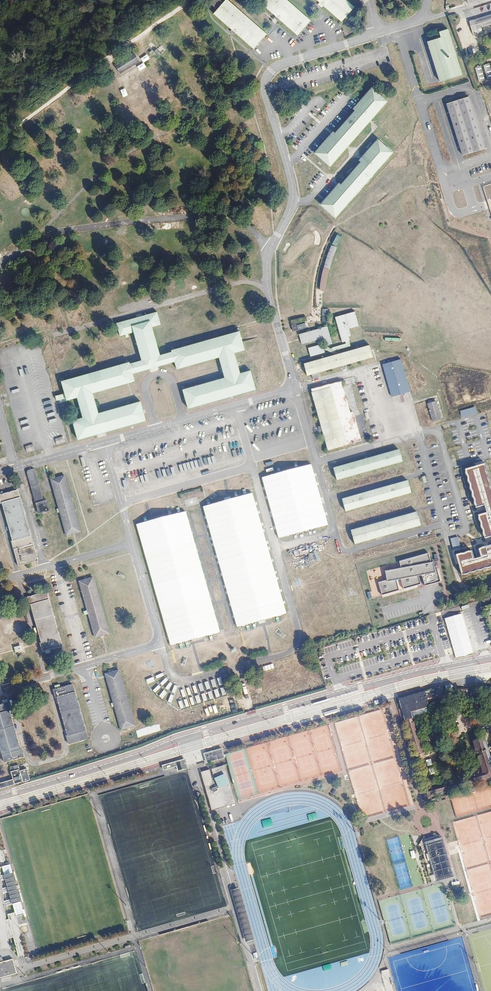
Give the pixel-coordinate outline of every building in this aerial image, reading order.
[(213,18),(253,52),(271,33),(232,0),(229,0),(226,4),(221,0),(217,0),(211,6),(218,13),(213,18)] [(301,36),(317,18),(295,0),(258,0),(301,36)] [(345,19),(360,2),(358,0),(322,0),(345,19)] [(470,21),(473,32),(490,27),(490,15),(470,21)] [(442,39),(428,43),(440,81),(464,73),(450,30),(440,32),(442,39)] [(159,56),(165,51),(160,46),(154,52),(159,56)] [(138,57),(118,69),(120,73),(141,62),(138,57)] [(331,132),(312,153),(327,167),(386,103),(371,89),(352,109),(354,111),(333,134),(331,132)] [(472,96),(449,104),(465,155),(489,148),(472,96)] [(321,204),(336,218),(394,152),(379,139),(321,204)] [(475,227),(486,264),(490,263),(490,238),(487,224),(475,227)] [(338,235),(333,244),(337,246),(342,237),(338,235)] [(320,290),(327,291),(335,246),(329,245),(320,290)] [(335,317),(343,343),(350,340),(349,337),(352,336),(350,329),(360,326),(356,311),(335,317)] [(134,333),(142,358),(62,381),(65,393),(56,396),(59,405),(67,403),(67,401),(78,398),(83,417),(72,421),(78,439),(147,421),(142,401),(100,413),(94,394),(136,381),(134,374),(175,362),(178,370),(219,358),(226,378),(183,390),(189,410),(257,390),(252,370),(241,373),(236,354),(246,350),(241,331),(161,353),(153,327),(162,324),(158,312),(117,323),(121,336),(134,333)] [(295,331),(309,328),(307,321),(297,324),(298,326),(294,327),(295,331)] [(299,334),(302,345),(324,339),(326,346),(333,344),(328,326),(299,334)] [(309,348),(311,357),(326,353),(323,344),(309,348)] [(374,357),(370,345),(305,364),(308,377),(374,357)] [(402,359),(382,364),(390,396),(410,390),(402,359)] [(344,380),(311,389),(329,449),(362,440),(344,380)] [(436,401),(427,403),(432,422),(441,419),(436,401)] [(475,407),(460,411),(462,417),(477,413),(475,407)] [(405,462),(401,449),(334,468),(338,481),(405,462)] [(327,524),(310,464),(261,478),(277,538),(327,524)] [(485,536),(486,538),(490,536),(490,486),(490,481),(489,478),(488,474),(486,471),(486,464),(467,470),(467,472),(470,476),(470,480),(472,484),(472,488),(474,491),(474,496),(476,498),(476,503),(477,507),(485,505),(488,513),(481,516),(480,518),(482,521),(482,525),(485,528),(484,532),(486,535),(485,536)] [(27,471),(35,503),(44,501),(36,469),(27,471)] [(413,493),(410,480),(342,500),(346,512),(413,493)] [(66,482),(53,486),(68,536),(81,532),(66,482)] [(0,496),(0,503),(19,567),(38,562),(19,490),(0,496)] [(286,613),(251,492),(202,507),(237,628),(286,613)] [(49,501),(37,502),(38,514),(50,513),(49,501)] [(220,632),(185,512),(136,524),(170,645),(220,632)] [(352,531),(356,545),(422,526),(418,512),(352,531)] [(487,547),(483,548),(481,549),(483,556),(475,559),(473,551),(468,552),(465,554),(461,554),(458,556),(463,574),(468,574),(470,571),(475,571),(477,569),(482,569),(484,567),(489,568),(490,566),(490,546),(487,547)] [(429,553),(401,561),(403,569),(388,573),(391,582),(382,585),(385,593),(399,589),(397,581),(402,579),(405,589),(422,584),(420,577),(423,577),(426,587),(441,582),(435,562),(431,562),(429,553)] [(88,613),(82,614),(91,643),(111,637),(95,580),(80,584),(88,613)] [(47,594),(29,600),(44,651),(63,645),(47,594)] [(119,671),(105,675),(122,732),(136,727),(119,671)] [(74,685),(54,691),(70,746),(90,741),(74,685)] [(425,694),(398,702),(416,767),(428,763),(412,711),(428,708),(425,694)] [(0,705),(0,751),(4,764),(25,757),(8,703),(0,705)] [(485,778),(490,776),(490,757),(486,738),(476,741),(485,778)] [(211,752),(207,754),(209,763),(220,760),(219,754),(213,756),(211,752)] [(181,761),(173,764),(175,771),(183,768),(181,761)] [(226,764),(202,771),(213,810),(238,803),(226,764)] [(1,789),(31,781),(28,769),(12,773),(14,781),(0,785),(1,789)] [(313,817),(321,815),(319,808),(311,810),(313,817)] [(446,832),(422,839),(432,872),(440,869),(443,878),(458,873),(446,832)] [(11,947),(9,937),(13,937),(17,954),(25,952),(16,917),(15,912),(6,915),(0,863),(0,949),(11,947)] [(10,864),(2,867),(15,912),(16,917),(27,914),(10,864)] [(0,964),(0,980),(15,977),(11,961),(0,964)] [(384,979),(390,978),(389,969),(382,970),(384,979)]
